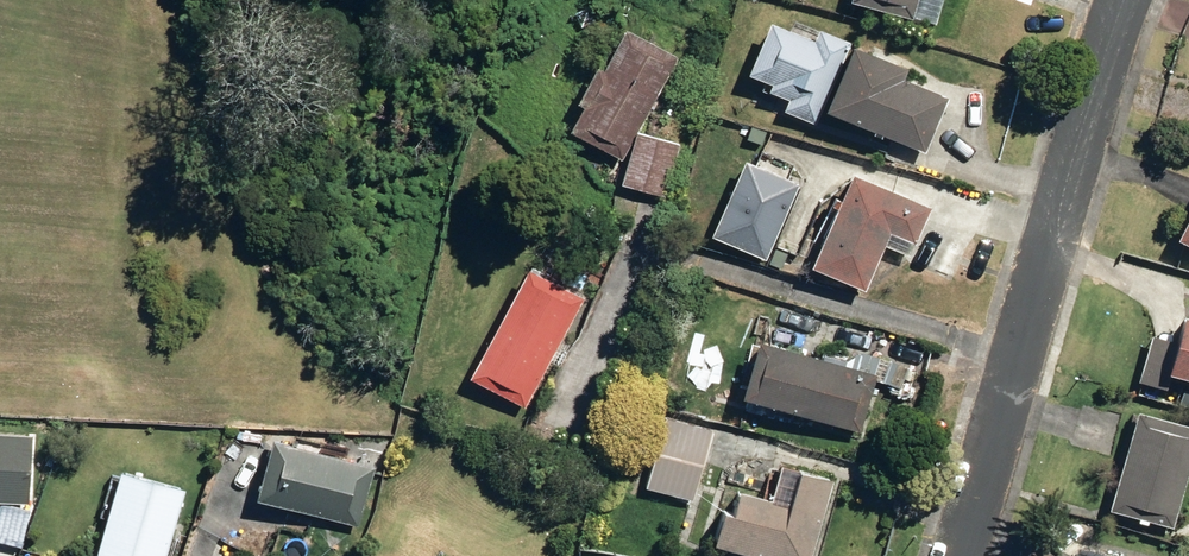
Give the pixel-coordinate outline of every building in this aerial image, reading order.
[(920,12),(923,0),(877,0),(920,12)] [(824,118),(824,117),(860,37),(829,22),(823,34),(781,14),(757,66),(800,87),(792,103),(824,118)] [(626,154),(685,52),(637,24),(612,67),(606,63),(587,95),(595,99),(578,126),(626,154)] [(914,61),(862,37),(833,101),(933,148),(958,95),(909,72),(914,61)] [(683,140),(643,129),(628,179),(669,191),(683,140)] [(712,238),(766,262),(800,187),(746,163),(712,238)] [(922,240),(937,201),(865,169),(823,264),(873,286),(897,229),(922,240)] [(1159,234),(1188,249),(1188,178),(1159,234)] [(478,373),(530,402),(590,295),(538,265),(478,373)] [(1188,379),(1188,317),(1165,310),(1149,367),(1188,379)] [(755,394),(866,428),(884,370),(772,337),(755,394)] [(1176,518),(1188,475),(1188,415),(1143,401),(1114,500),(1140,508),(1139,511),(1150,514),(1151,510),(1176,518)] [(651,483),(700,497),(720,426),(671,412),(651,483)] [(36,499),(39,431),(0,429),(0,497),(36,499)] [(266,492),(355,517),(371,457),(282,433),(266,492)] [(798,555),(812,555),(837,470),(784,454),(775,486),(746,478),(741,495),(730,492),(718,533),(798,555)] [(102,555),(172,555),(192,486),(125,466),(99,555),(102,555)]
